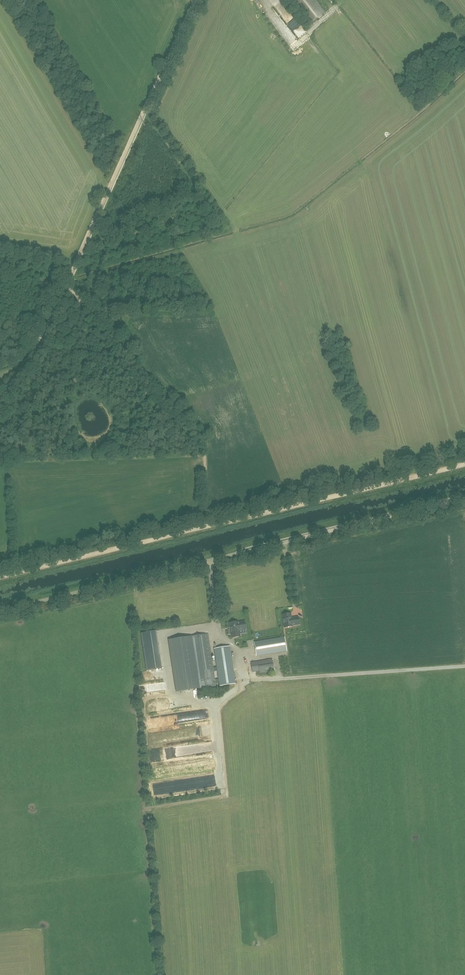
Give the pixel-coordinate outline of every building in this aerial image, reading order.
[(309,25),(325,12),(315,0),(290,0),(309,25)] [(304,34),(289,17),(285,21),(299,38),(304,34)] [(290,613),(289,613),(288,612),(285,613),(284,614),(282,614),(284,627),(292,625),(292,624),(299,623),(298,616),(291,617),(290,613)] [(240,636),(240,634),(239,630),(246,629),(245,621),(238,623),(238,622),(229,623),(231,629),(228,630),(229,635),(231,634),(232,638),(240,636)] [(147,670),(162,667),(156,630),(141,632),(147,670)] [(173,638),(181,690),(216,684),(208,633),(173,638)] [(284,636),(254,641),(257,655),(287,650),(284,636)] [(230,645),(214,648),(220,685),(235,682),(230,645)] [(253,673),(274,670),(272,658),(251,661),(253,673)] [(164,717),(150,717),(150,726),(165,725),(164,717)]
